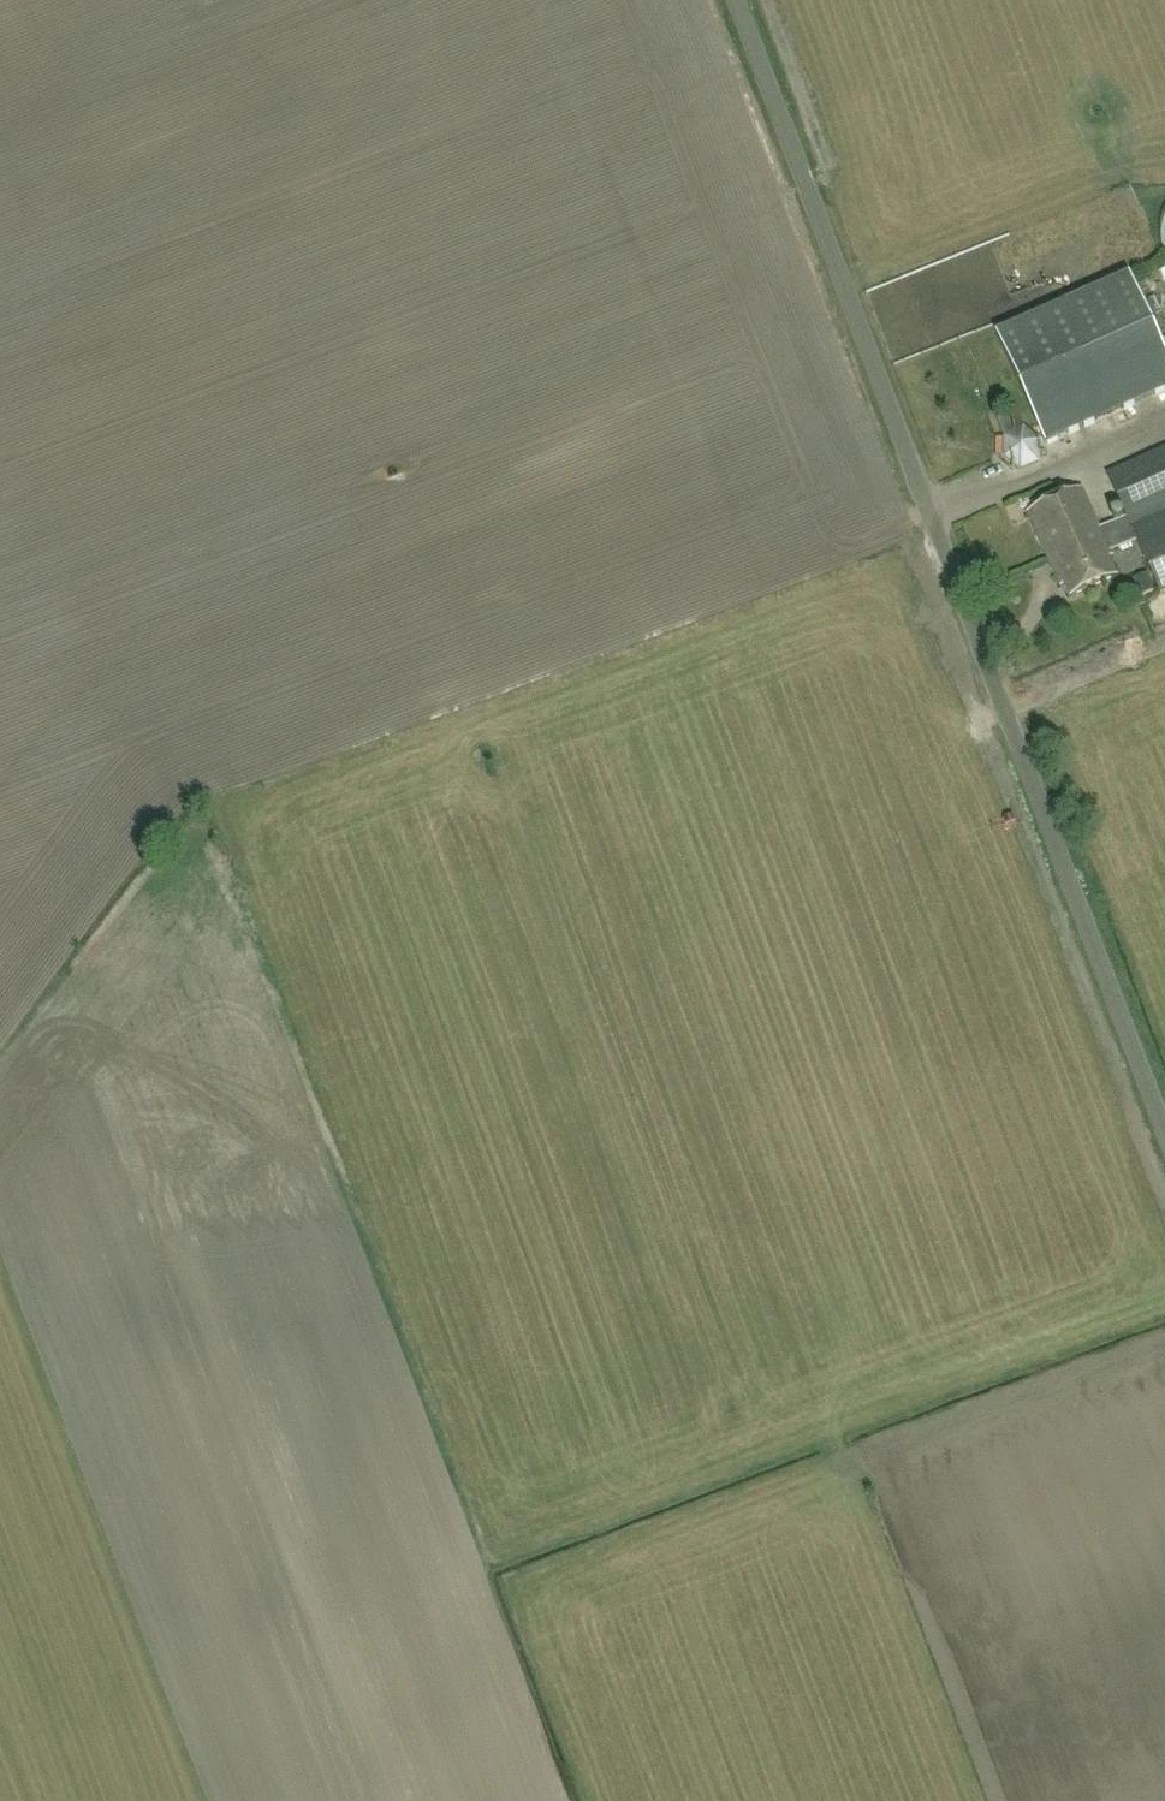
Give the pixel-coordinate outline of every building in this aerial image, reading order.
[(998,334),(1047,444),(1164,391),(1164,353),(1130,275),(998,334)] [(1046,458),(1034,432),(1012,442),(1024,468),(1046,458)] [(1112,551),(1138,540),(1161,593),(1164,591),(1164,449),(1108,474),(1127,517),(1101,529),(1083,487),(1028,512),(1061,586),(1066,584),(1071,597),(1118,576),(1110,558),(1114,556),(1112,551)]
